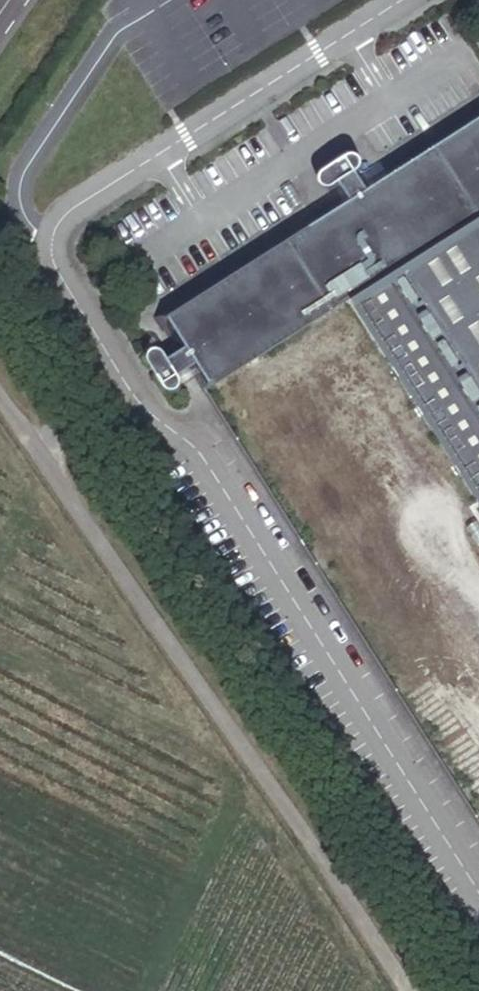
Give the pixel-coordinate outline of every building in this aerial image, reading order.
[(368,184),(360,173),(368,168),(359,155),(321,177),(331,191),(341,185),(349,195),(330,208),(329,206),(155,315),(181,353),(169,360),(159,347),(147,356),(172,394),(184,387),(179,378),(192,370),(205,390),(350,298),(478,500),(478,111),(368,184)]
